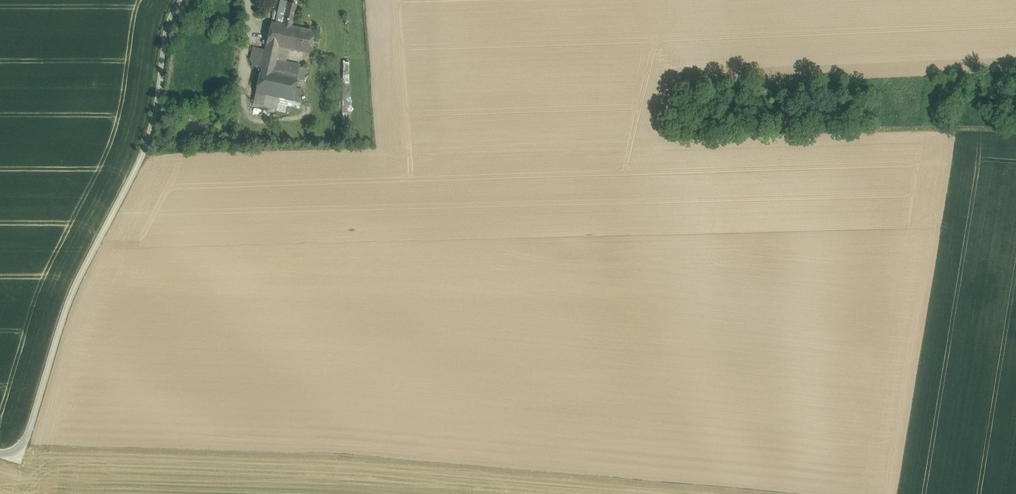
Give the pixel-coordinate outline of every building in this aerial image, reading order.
[(288,1),(281,0),(276,22),(283,24),(288,1)] [(296,3),(288,1),(283,24),(292,26),(296,3)] [(276,22),(271,21),(264,56),(277,59),(280,46),(287,48),(292,26),(283,24),(276,22)] [(315,30),(292,26),(287,48),(310,52),(315,30)] [(277,59),(264,56),(262,67),(271,69),(272,64),(276,65),(277,59)] [(293,62),(277,59),(276,65),(272,64),(271,69),(291,73),(293,62)] [(301,64),(293,62),(291,73),(299,75),(301,66),(301,64)] [(307,67),(301,66),(299,75),(298,78),(305,80),(307,67)] [(271,69),(262,67),(256,92),(282,97),(294,99),(296,86),(298,78),(299,75),(291,73),(271,69)] [(303,88),(296,86),(294,99),(300,101),(303,88)] [(282,97),(256,92),(255,101),(280,107),(282,97)] [(231,136),(224,137),(225,149),(233,147),(231,136)]
